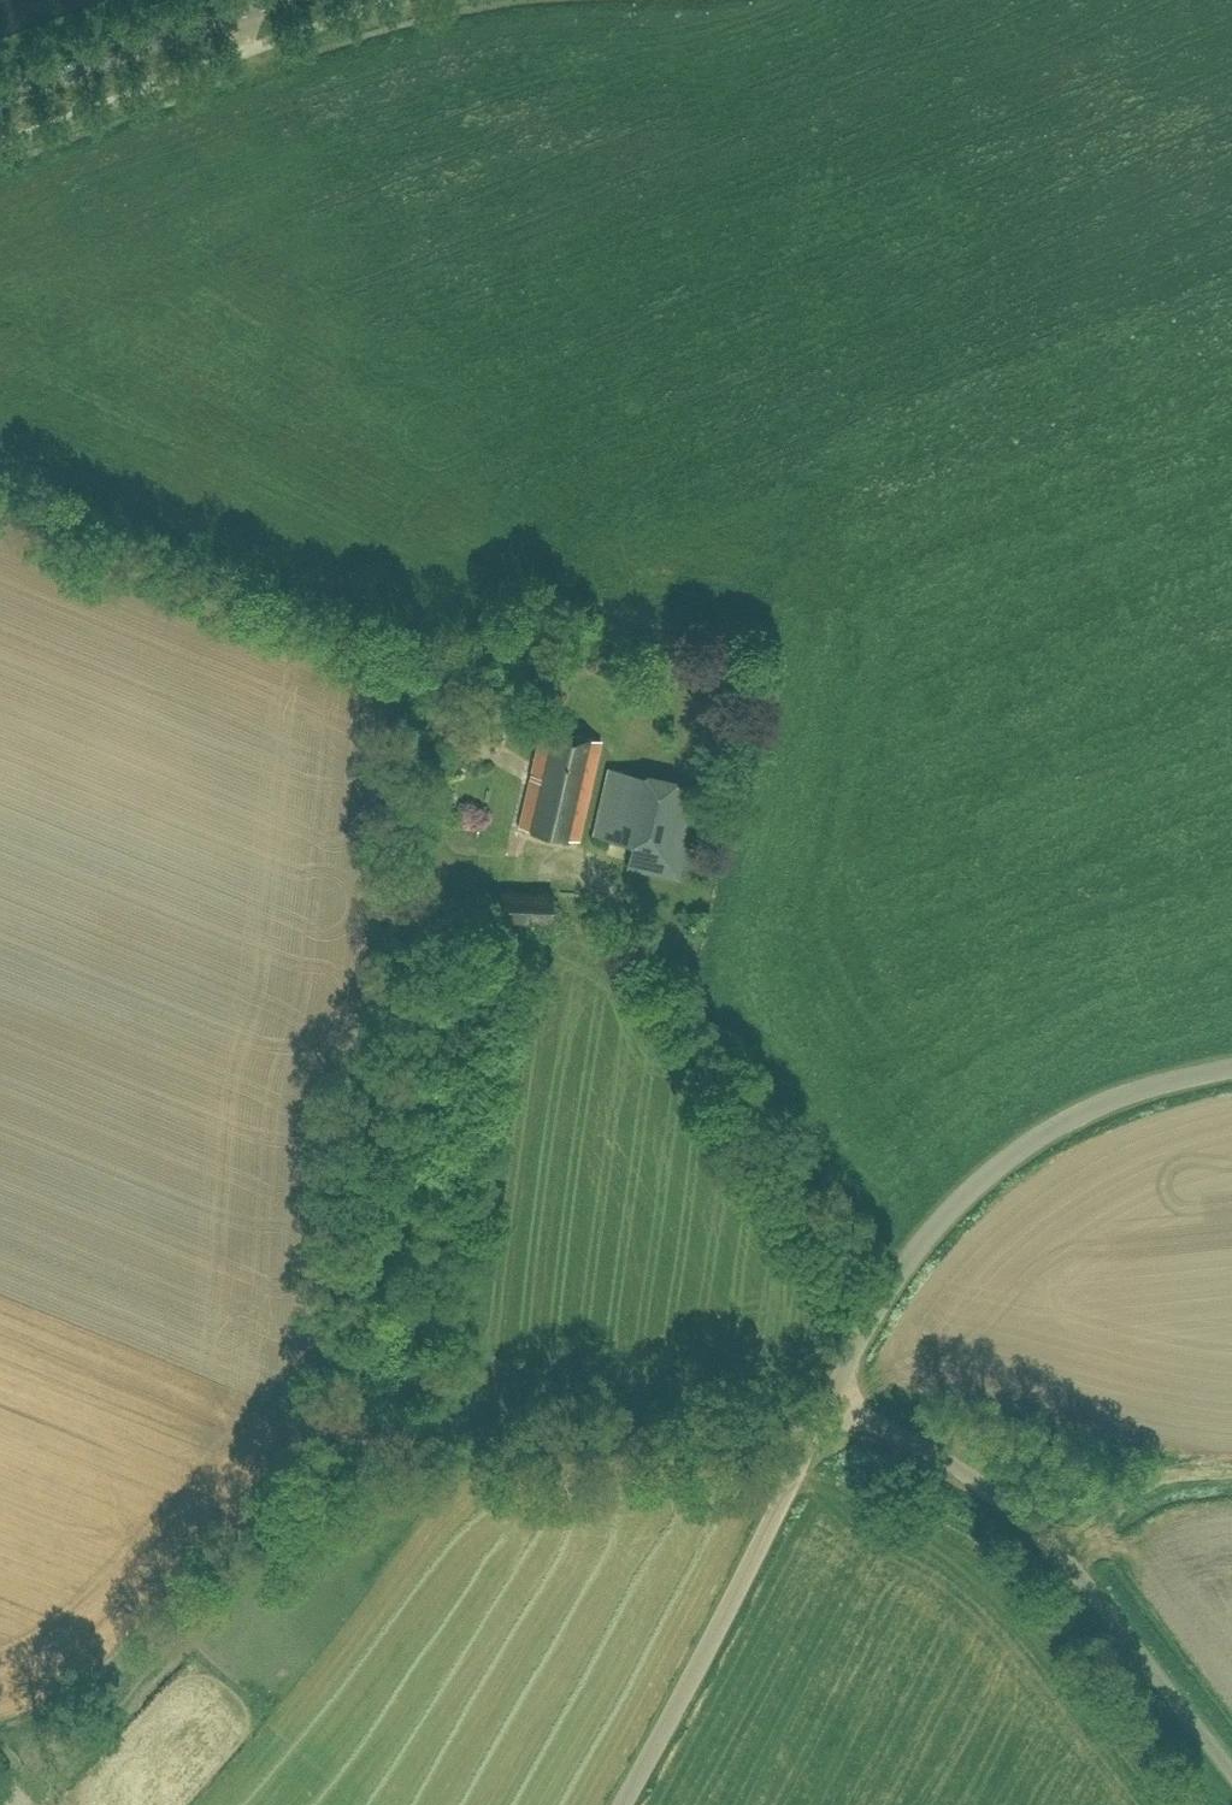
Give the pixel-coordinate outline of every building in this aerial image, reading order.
[(579,839),(603,739),(544,725),(520,824),(579,839)] [(678,880),(699,788),(609,767),(594,836),(632,844),(627,868),(678,880)] [(552,926),(553,892),(491,890),(488,931),(505,933),(505,928),(523,928),(523,925),(552,926)] [(12,1775),(0,1762),(0,1786),(12,1775)]
